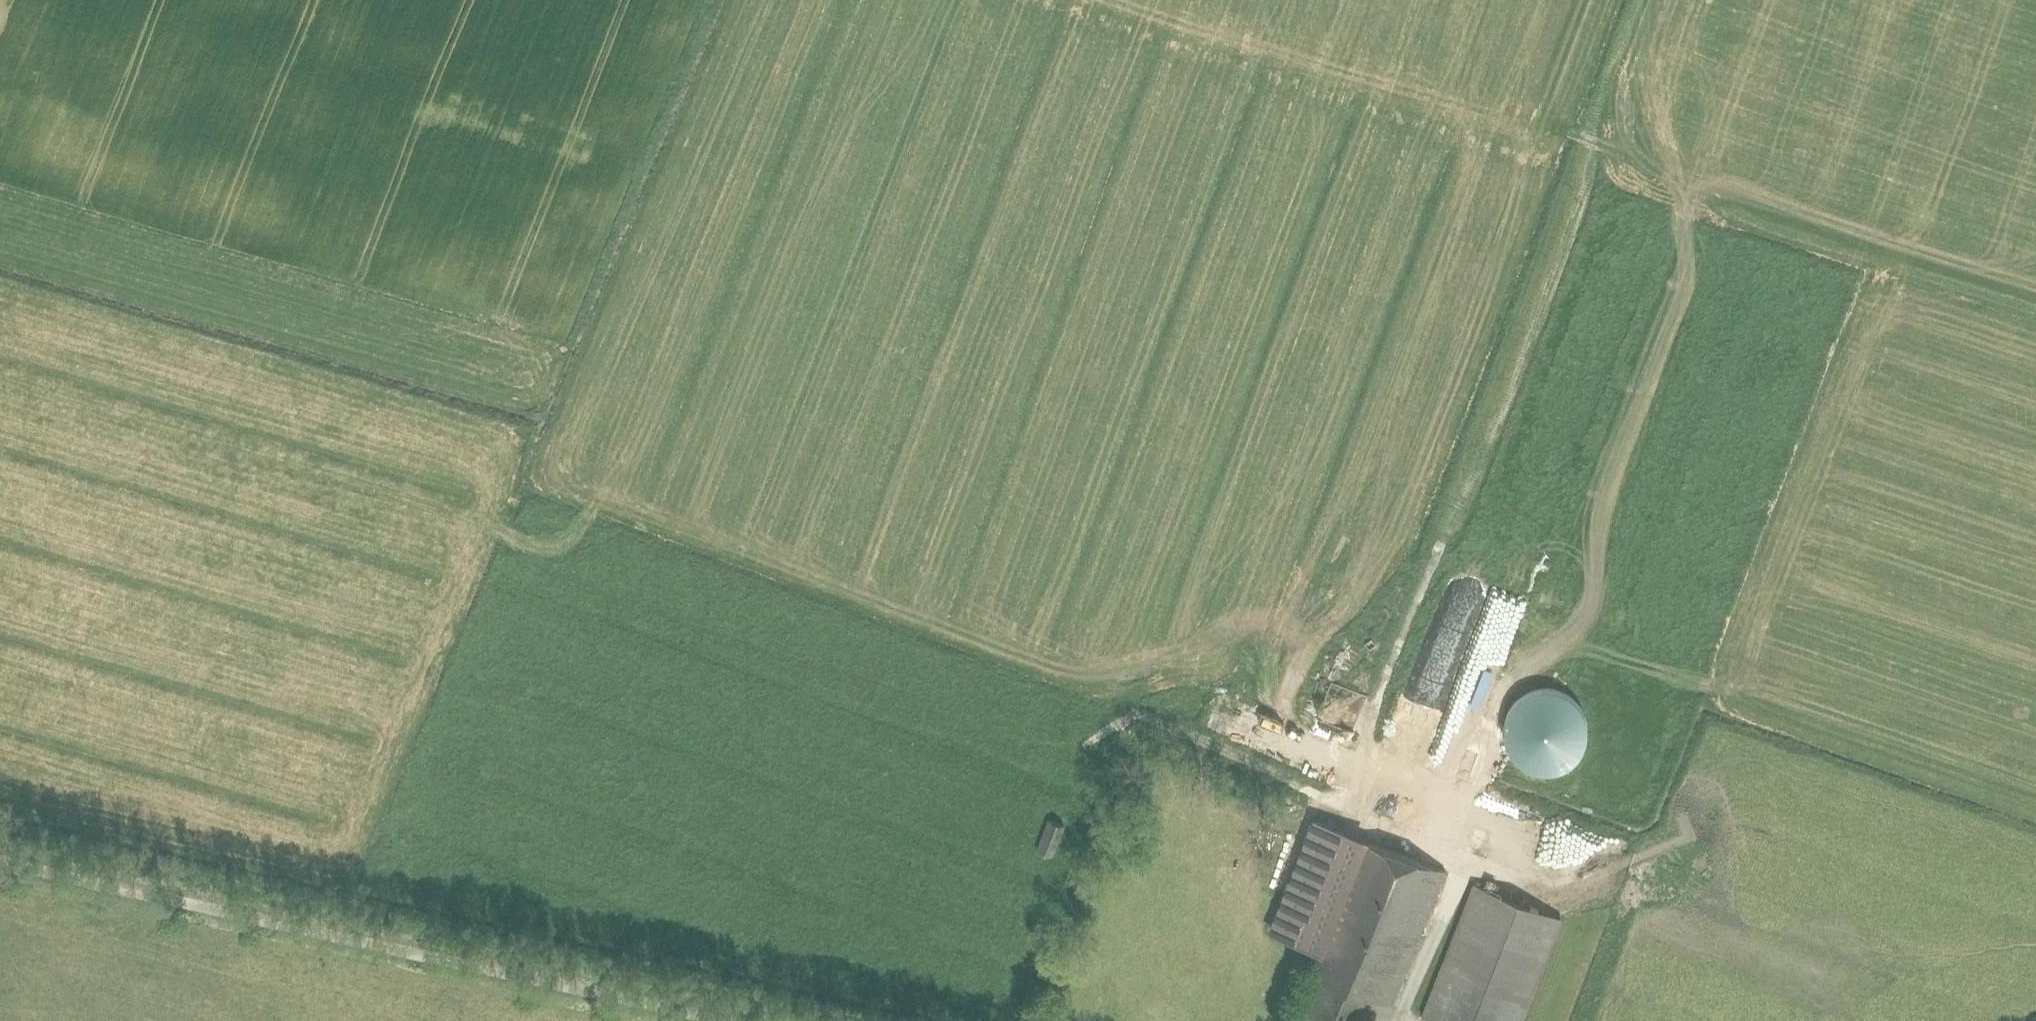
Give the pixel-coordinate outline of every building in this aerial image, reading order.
[(1320,716),(1356,731),(1372,696),(1336,680),(1320,716)] [(1462,767),(1486,701),(1464,693),(1441,759),(1462,767)] [(1231,697),(1219,733),(1249,743),(1261,707),(1231,697)] [(1049,819),(1038,849),(1056,856),(1067,825),(1049,819)] [(1337,829),(1295,943),(1320,952),(1300,1004),(1345,1020),(1369,1020),(1376,1001),(1391,1006),(1442,868),(1337,829)] [(1419,1019),(1424,1020),(1518,1020),(1554,914),(1466,884),(1419,1019)]
